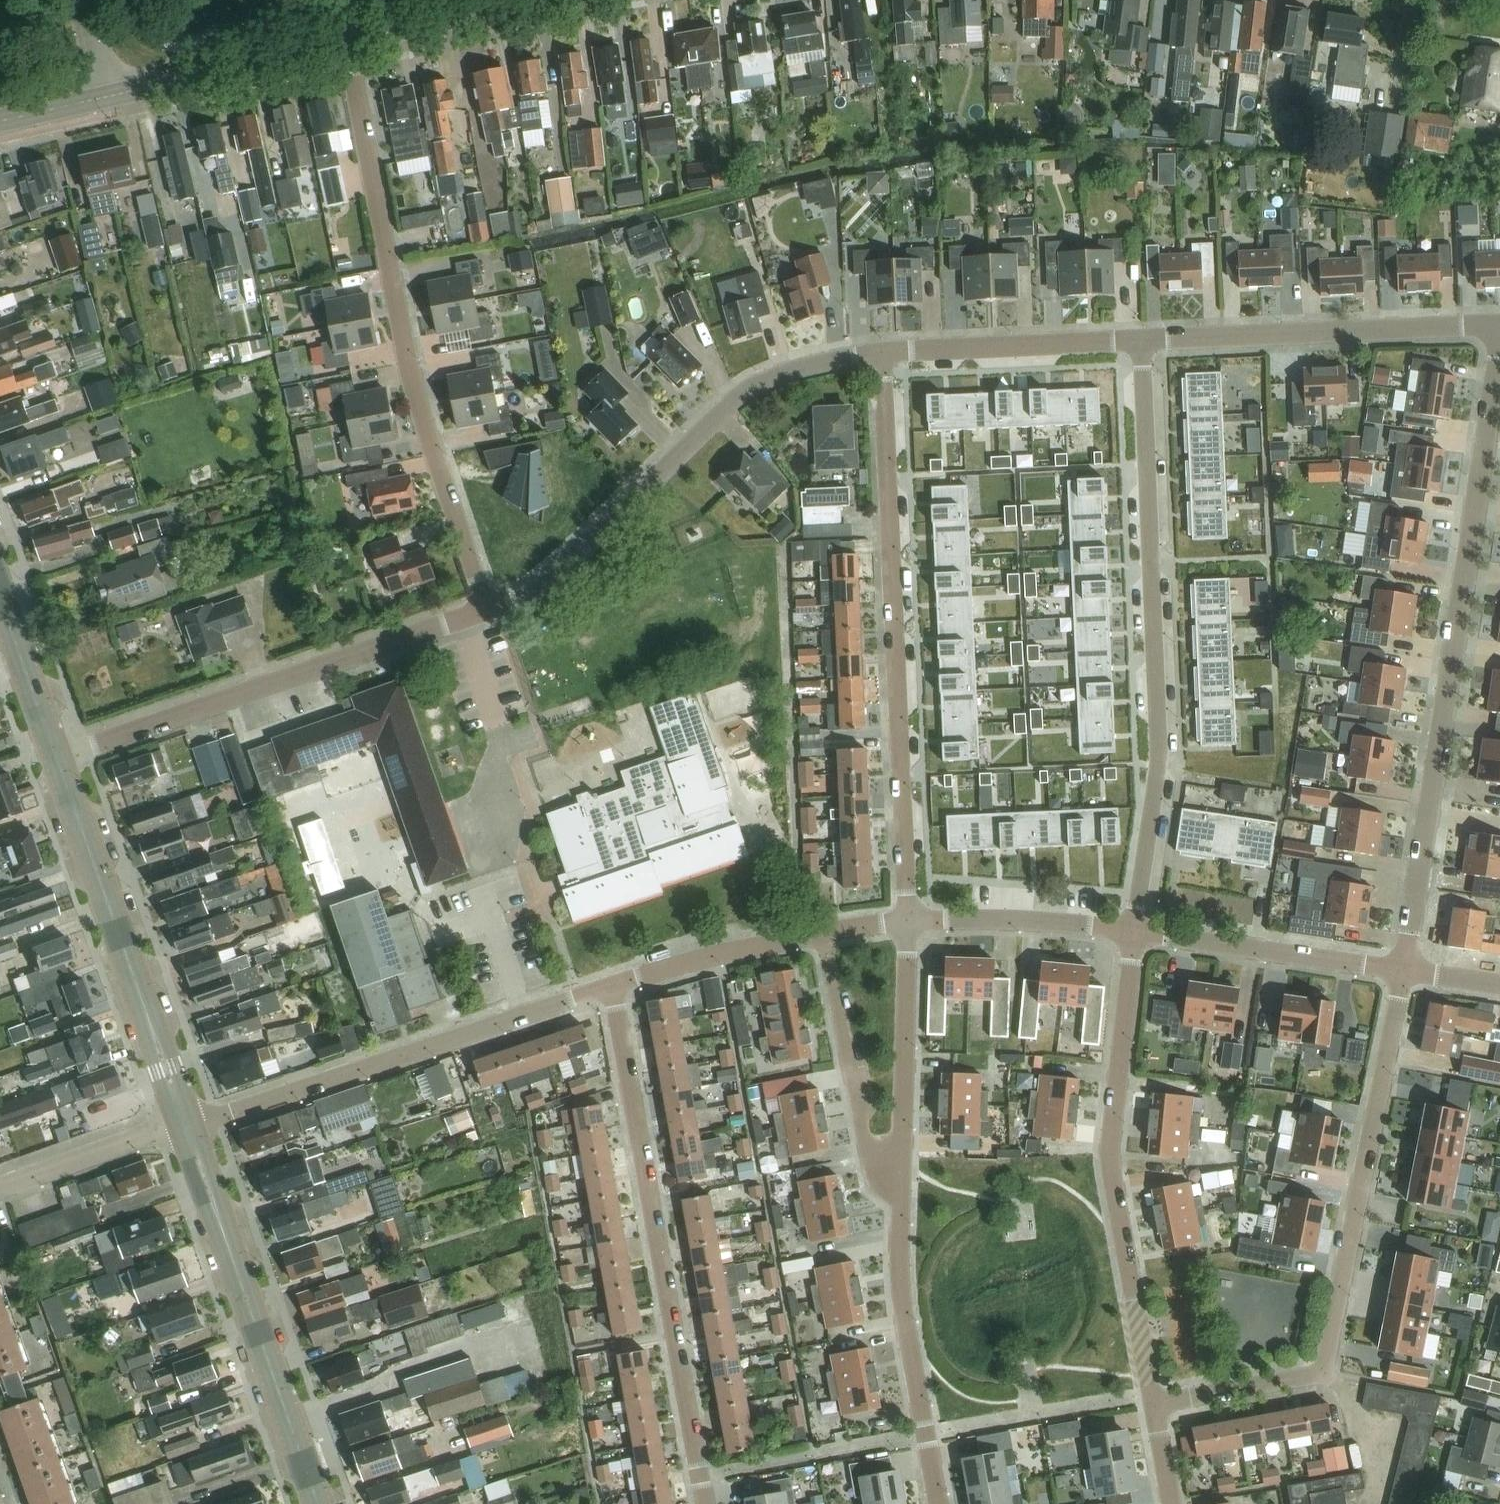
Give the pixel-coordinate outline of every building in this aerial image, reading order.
[(839,24),(841,43),(854,41),(856,61),(859,85),(874,84),(871,59),(869,39),(865,40),(860,0),(840,0),(843,23),(839,24)] [(914,44),(912,22),(921,22),(920,4),(915,4),(915,0),(894,0),(898,46),(899,46),(901,60),(915,59),(914,44)] [(978,0),(951,0),(953,17),(939,18),(941,46),(967,44),(966,27),(980,26),(978,0)] [(1055,0),(1022,0),(1022,19),(1024,19),(1047,20),(1054,20),(1055,0)] [(1101,14),(1108,14),(1106,34),(1119,36),(1117,50),(1146,53),(1149,31),(1136,29),(1140,0),(1110,0),(1110,1),(1103,0),(1101,14)] [(1194,48),(1199,0),(1178,0),(1176,13),(1173,13),(1170,46),(1178,47),(1173,102),(1188,103),(1194,48)] [(1214,3),(1211,24),(1206,24),(1203,49),(1205,49),(1204,57),(1212,58),(1213,50),(1228,52),(1234,0),(1214,0),(1214,3)] [(1260,53),(1266,5),(1244,2),(1241,33),(1233,32),(1230,52),(1233,52),(1238,53),(1238,50),(1260,53)] [(1315,58),(1302,55),(1309,11),(1280,7),(1273,52),(1296,55),(1290,95),(1309,98),(1315,58)] [(813,13),(784,18),(787,38),(787,39),(809,36),(812,52),(822,50),(823,50),(821,33),(817,33),(813,13)] [(1324,42),(1340,45),(1334,84),(1358,88),(1364,44),(1360,44),(1364,20),(1329,14),(1324,42)] [(993,19),(993,35),(1004,35),(1004,19),(993,19)] [(1024,19),(1024,37),(1046,38),(1046,28),(1047,28),(1047,20),(1024,19)] [(741,64),(729,65),(733,92),(732,92),(733,103),(752,100),(750,90),(745,91),(743,77),(774,72),(771,52),(767,53),(766,46),(768,46),(767,38),(765,38),(762,21),(759,21),(756,20),(750,20),(748,23),(737,25),(741,55),(739,55),(741,64)] [(1064,61),(1065,28),(1047,28),(1046,28),(1046,38),(1046,50),(1042,50),(1042,60),(1064,61)] [(701,87),(702,89),(714,87),(711,62),(721,60),(717,29),(695,32),(701,87)] [(688,89),(701,87),(695,32),(673,36),(677,67),(686,65),(688,89)] [(646,41),(643,38),(636,39),(634,43),(631,44),(636,81),(634,82),(637,104),(658,102),(655,80),(660,79),(658,63),(652,64),(650,40),(646,41)] [(937,64),(935,43),(926,43),(928,65),(937,64)] [(1163,73),(1166,45),(1151,43),(1149,71),(1163,73)] [(621,78),(624,77),(621,64),(619,61),(616,46),(607,48),(606,45),(598,46),(598,49),(595,49),(601,85),(606,84),(609,105),(625,103),(621,78)] [(1476,47),(1474,59),(1469,59),(1461,105),(1499,111),(1499,50),(1476,47)] [(578,89),(588,88),(586,72),(582,73),(580,54),(573,55),(570,52),(566,53),(563,57),(560,57),(568,117),(581,115),(578,89)] [(1244,54),(1238,53),(1233,52),(1230,73),(1232,73),(1228,113),(1237,114),(1244,54)] [(537,94),(547,92),(545,76),(542,77),(540,61),(530,63),(529,60),(518,62),(518,65),(517,65),(521,96),(527,96),(527,101),(518,102),(523,132),(543,129),(537,94)] [(507,110),(514,109),(510,91),(507,92),(503,69),(489,71),(490,74),(501,132),(511,130),(507,110)] [(504,148),(501,132),(490,74),(489,71),(475,74),(479,97),(476,98),(480,116),(486,144),(491,143),(494,158),(506,156),(504,148)] [(1065,74),(1065,85),(1076,85),(1076,74),(1065,74)] [(1153,79),(1151,96),(1164,97),(1165,80),(1153,79)] [(430,139),(435,138),(441,137),(442,141),(433,143),(439,177),(457,174),(450,135),(446,112),(456,110),(453,94),(450,94),(447,80),(438,82),(434,80),(427,81),(426,84),(424,85),(427,99),(423,99),(426,116),(425,116),(430,139)] [(1012,86),(993,86),(993,102),(1012,102),(1012,86)] [(420,130),(419,124),(412,87),(399,89),(395,87),(391,88),(388,91),(384,92),(392,136),(397,162),(429,156),(424,129),(420,130)] [(327,101),(319,103),(315,100),(311,101),(309,105),(306,105),(323,194),(345,190),(341,167),(339,168),(337,153),(332,154),(328,135),(338,133),(334,115),(330,116),(327,101)] [(284,141),(289,160),(291,171),(286,172),(288,181),(277,183),(283,211),(304,206),(297,179),(303,178),(301,168),(313,166),(306,136),(300,138),(293,105),(273,110),(276,124),(272,125),(276,143),(284,141)] [(1412,147),(1449,152),(1451,138),(1456,139),(1457,134),(1451,133),(1454,114),(1408,109),(1400,171),(1409,172),(1412,147)] [(1193,118),(1191,140),(1220,143),(1223,112),(1200,110),(1199,118),(1193,118)] [(1370,112),(1363,155),(1398,161),(1405,117),(1370,112)] [(275,204),(272,190),(267,169),(256,116),(253,117),(249,115),(246,116),(244,119),(235,121),(238,136),(235,137),(238,154),(249,152),(253,172),(258,193),(261,207),(275,204)] [(648,144),(676,141),(673,117),(645,120),(648,144)] [(1168,137),(1169,125),(1154,124),(1153,135),(1168,137)] [(229,159),(227,159),(220,125),(206,128),(203,126),(200,126),(197,130),(194,130),(200,160),(217,157),(220,171),(217,171),(221,193),(237,190),(232,168),(231,168),(229,159)] [(1093,132),(1073,132),(1073,127),(1064,127),(1064,141),(1093,141),(1093,132)] [(602,129),(583,131),(588,167),(606,165),(602,129)] [(511,130),(501,132),(504,148),(514,146),(511,130)] [(173,197),(179,196),(180,200),(195,196),(181,134),(178,134),(175,132),(171,133),(168,136),(165,137),(169,158),(164,159),(168,176),(173,197)] [(112,188),(136,183),(128,150),(105,155),(112,188)] [(1177,182),(1177,152),(1161,152),(1160,182),(1177,182)] [(114,198),(112,188),(105,155),(81,160),(89,194),(95,192),(98,210),(107,208),(106,200),(114,198)] [(21,186),(33,221),(42,218),(39,209),(59,203),(56,192),(63,190),(58,175),(54,176),(49,160),(28,167),(32,177),(20,181),(16,171),(4,175),(9,190),(21,186)] [(4,175),(3,171),(0,172),(0,193),(2,192),(9,190),(4,175)] [(887,171),(866,172),(867,194),(888,193),(887,171)] [(709,173),(684,176),(686,192),(711,189),(709,173)] [(576,211),(571,179),(546,183),(550,215),(560,213),(562,225),(579,223),(578,211),(576,211)] [(832,180),(804,186),(808,204),(820,201),(822,209),(838,206),(832,180)] [(1146,199),(1146,182),(1130,182),(1130,199),(1146,199)] [(260,221),(253,188),(241,191),(248,224),(260,221)] [(13,224),(12,221),(2,192),(0,193),(0,228),(13,224)] [(487,223),(488,222),(482,193),(466,196),(472,226),(469,226),(472,245),(491,241),(487,223)] [(109,215),(118,213),(114,198),(106,200),(107,208),(109,215)] [(1298,207),(1281,208),(1282,229),(1299,228),(1298,207)] [(1336,212),(1323,213),(1324,229),(1336,229),(1336,212)] [(508,213),(489,216),(493,238),(511,235),(508,213)] [(149,250),(166,246),(158,215),(141,219),(149,250)] [(418,215),(401,219),(404,232),(421,229),(418,215)] [(219,216),(203,219),(214,268),(240,262),(232,232),(223,234),(219,216)] [(1018,217),(1019,234),(1034,233),(1033,216),(1018,217)] [(937,219),(922,219),(922,236),(937,236),(937,219)] [(946,220),(946,236),(963,236),(962,219),(946,220)] [(1217,219),(1208,219),(1209,233),(1218,232),(1217,219)] [(1396,237),(1395,220),(1381,221),(1381,237),(1396,237)] [(87,260),(105,256),(97,223),(79,227),(87,260)] [(749,224),(733,229),(737,242),(752,237),(749,224)] [(258,252),(274,250),(271,226),(255,228),(258,252)] [(640,255),(668,246),(662,226),(634,235),(640,255)] [(69,233),(49,240),(60,271),(80,264),(69,233)] [(613,233),(601,238),(606,249),(618,244),(613,233)] [(1281,274),(1293,273),(1292,235),(1270,237),(1271,251),(1259,252),(1261,288),(1282,287),(1281,274)] [(1086,253),(1088,296),(1113,294),(1112,264),(1126,263),(1125,239),(1098,240),(1099,252),(1086,253)] [(1088,296),(1086,253),(1072,253),(1072,241),(1045,243),(1046,266),(1061,266),(1062,297),(1088,296)] [(1497,289),(1496,253),(1483,253),(1483,245),(1478,242),(1462,243),(1464,277),(1476,277),(1476,290),(1497,289)] [(1017,299),(1017,297),(1016,268),(1030,267),(1029,243),(1003,245),(1003,256),(990,257),(992,300),(1017,299)] [(1261,288),(1259,252),(1238,253),(1238,243),(1225,243),(1227,276),(1239,276),(1240,289),(1261,288)] [(180,244),(170,247),(173,258),(183,255),(180,244)] [(1180,255),(1182,291),(1203,290),(1202,277),(1214,277),(1213,244),(1192,245),(1192,255),(1180,255)] [(1418,256),(1419,292),(1440,291),(1440,279),(1452,278),(1450,245),(1438,245),(1438,255),(1418,256)] [(992,300),(990,257),(977,258),(976,246),(949,247),(950,271),(965,270),(966,301),(992,300)] [(1182,291),(1180,255),(1159,256),(1159,246),(1146,246),(1148,280),(1160,279),(1161,292),(1182,291)] [(1363,295),(1363,282),(1375,281),(1374,247),(1357,248),(1358,259),(1341,260),(1342,296),(1363,295)] [(1419,292),(1418,256),(1397,257),(1396,247),(1384,248),(1385,281),(1398,280),(1398,293),(1419,292)] [(922,303),(921,297),(920,272),(935,272),(934,248),(907,249),(907,261),(894,261),(896,304),(922,303)] [(1342,296),(1341,260),(1329,260),(1329,253),(1325,249),(1319,250),(1319,248),(1307,248),(1308,285),(1320,284),(1321,297),(1342,296)] [(896,304),(894,261),(881,262),(880,250),(853,251),(855,275),(869,275),(871,305),(896,304)] [(529,253),(512,256),(514,267),(515,273),(533,269),(532,264),(529,253)] [(786,283),(790,297),(797,322),(824,314),(816,288),(832,284),(823,255),(796,263),(801,279),(786,283)] [(352,259),(338,262),(339,271),(354,268),(352,259)] [(433,309),(475,301),(473,288),(485,286),(480,260),(456,264),(459,278),(428,284),(433,309)] [(734,279),(740,297),(741,302),(724,307),(734,341),(762,333),(758,319),(771,315),(759,272),(734,279)] [(606,286),(583,291),(585,299),(591,328),(614,323),(607,294),(606,286)] [(338,301),(337,297),(335,287),(312,291),(317,318),(328,315),(331,329),(373,321),(368,295),(338,301)] [(700,319),(688,291),(671,299),(683,326),(700,319)] [(17,305),(13,294),(0,299),(0,311),(17,305)] [(46,297),(23,305),(26,316),(50,308),(46,297)] [(76,302),(84,335),(101,331),(93,298),(76,302)] [(475,301),(433,309),(438,334),(468,328),(471,342),(494,338),(489,312),(478,314),(475,301)] [(283,321),(271,323),(274,336),(286,334),(283,321)] [(373,321),(331,329),(333,342),(322,344),(327,370),(350,366),(347,351),(378,345),(373,321)] [(18,338),(31,334),(27,322),(10,328),(0,331),(0,358),(18,351),(14,342),(19,340),(18,338)] [(138,325),(122,332),(129,347),(145,340),(138,325)] [(642,346),(642,351),(649,358),(680,389),(703,367),(672,335),(671,336),(661,326),(652,335),(655,337),(651,337),(642,346)] [(22,344),(26,357),(57,346),(53,334),(22,344)] [(75,359),(100,350),(94,334),(69,343),(75,359)] [(532,339),(535,355),(555,352),(552,335),(532,339)] [(245,356),(240,357),(237,344),(230,346),(234,367),(270,354),(269,351),(249,356),(249,354),(245,355),(245,356)] [(453,403),(495,395),(493,382),(504,379),(499,353),(476,357),(479,372),(448,378),(453,403)] [(1412,359),(1410,371),(1420,372),(1417,393),(1453,398),(1456,377),(1443,376),(1445,364),(1412,359)] [(57,377),(52,362),(36,367),(34,371),(15,378),(10,366),(0,369),(0,397),(23,389),(39,384),(57,377)] [(173,363),(158,368),(163,383),(178,377),(173,363)] [(295,376),(293,366),(279,369),(281,379),(295,376)] [(1391,369),(1375,367),(1372,383),(1389,385),(1391,369)] [(1324,369),(1326,405),(1359,403),(1358,380),(1346,381),(1346,368),(1324,369)] [(1315,405),(1326,405),(1324,369),(1303,370),(1304,383),(1292,383),(1294,427),(1315,426),(1315,405)] [(588,418),(615,447),(627,436),(631,436),(636,432),(636,427),(638,426),(618,405),(629,394),(606,370),(584,391),(599,407),(588,418)] [(1223,414),(1221,372),(1186,374),(1187,415),(1223,414)] [(240,375),(218,382),(222,393),(243,387),(240,375)] [(117,403),(108,379),(84,387),(93,412),(117,403)] [(349,423),(391,415),(386,390),(356,395),(353,381),(330,386),(335,412),(346,410),(349,423)] [(303,387),(287,390),(289,403),(306,400),(303,387)] [(1100,388),(1065,390),(1067,425),(1102,423),(1100,388)] [(1065,390),(1031,392),(1033,427),(1067,425),(1065,390)] [(1031,392),(997,393),(999,428),(1033,427),(1031,392)] [(997,393),(963,395),(965,430),(999,428),(997,393)] [(1404,413),(1402,424),(1435,429),(1437,417),(1450,419),(1453,398),(1417,393),(1414,413),(1405,412),(1404,412),(1404,413)] [(453,403),(458,428),(486,423),(489,436),(515,432),(509,406),(498,408),(495,395),(453,403)] [(963,395),(929,396),(931,432),(965,430),(963,395)] [(50,416),(60,413),(56,400),(26,411),(21,398),(0,406),(0,433),(50,416)] [(1261,412),(1261,404),(1248,405),(1249,413),(1261,412)] [(1368,408),(1366,421),(1378,423),(1380,410),(1368,408)] [(852,460),(850,409),(816,411),(817,416),(805,429),(818,441),(819,461),(852,460)] [(567,412),(548,416),(551,433),(570,429),(567,412)] [(1261,412),(1249,413),(1249,421),(1261,420),(1261,412)] [(1225,456),(1223,414),(1187,415),(1189,457),(1225,456)] [(391,415),(349,423),(351,436),(340,438),(345,464),(368,460),(366,445),(396,440),(391,415)] [(41,453),(70,443),(65,427),(3,449),(9,467),(8,470),(10,476),(13,477),(14,480),(47,469),(41,453)] [(1365,427),(1363,440),(1378,442),(1380,429),(1365,427)] [(1390,431),(1388,443),(1397,444),(1394,465),(1396,465),(1406,467),(1442,472),(1445,451),(1432,449),(1434,437),(1411,434),(1390,431)] [(1290,455),(1289,436),(1276,436),(1277,456),(1290,455)] [(1358,457),(1359,436),(1341,436),(1341,457),(1358,457)] [(546,485),(541,458),(545,457),(542,441),(484,452),(491,473),(515,466),(513,474),(504,500),(522,511),(522,508),(530,509),(530,519),(543,525),(546,485)] [(1259,441),(1248,441),(1249,453),(1260,453),(1259,441)] [(110,445),(88,453),(93,468),(116,460),(110,445)] [(1102,453),(1094,453),(1094,465),(1103,465),(1102,453)] [(1067,455),(1054,455),(1055,467),(1068,467),(1067,455)] [(717,482),(729,494),(736,487),(753,505),(766,493),(774,501),(790,486),(770,464),(761,473),(745,456),(717,482)] [(1226,497),(1225,456),(1189,457),(1191,499),(1226,497)] [(1010,457),(1000,458),(1001,470),(1011,469),(1010,457)] [(1000,458),(990,458),(991,470),(1001,470),(1000,458)] [(318,459),(304,462),(307,478),(321,475),(318,459)] [(941,460),(929,461),(930,473),(941,472),(941,460)] [(1351,461),(1348,482),(1364,484),(1366,485),(1369,463),(1351,461)] [(1393,486),(1391,498),(1424,503),(1426,491),(1439,493),(1442,472),(1406,467),(1396,465),(1393,486)] [(379,482),(377,470),(346,476),(348,488),(356,487),(358,496),(370,494),(374,515),(416,508),(410,476),(379,482)] [(70,501),(86,495),(81,480),(39,495),(40,498),(22,505),(25,515),(23,518),(25,523),(29,525),(30,527),(48,521),(52,523),(56,522),(58,518),(61,517),(60,512),(72,506),(70,501)] [(1102,482),(1067,483),(1069,517),(1103,516),(1102,482)] [(1364,484),(1348,482),(1350,491),(1363,493),(1364,484)] [(849,487),(807,489),(806,489),(806,508),(803,508),(804,527),(842,525),(841,506),(850,505),(849,487)] [(967,487),(930,488),(931,522),(968,521),(967,487)] [(1264,495),(1264,487),(1252,487),(1252,496),(1264,495)] [(135,489),(113,495),(117,511),(139,505),(135,489)] [(1264,495),(1252,496),(1252,504),(1265,503),(1264,495)] [(1192,540),(1228,539),(1226,497),(1191,499),(1192,540)] [(89,519),(108,514),(105,501),(85,507),(89,519)] [(1368,525),(1366,535),(1384,538),(1425,544),(1428,524),(1397,519),(1399,506),(1371,502),(1368,523),(1368,525)] [(1032,507),(1021,507),(1021,519),(1032,519),(1032,507)] [(1015,508),(1003,508),(1004,520),(1016,519),(1015,508)] [(1103,516),(1069,517),(1070,551),(1105,550),(1103,516)] [(158,519),(139,525),(145,542),(164,536),(158,519)] [(968,521),(931,522),(933,556),(970,555),(968,521)] [(710,522),(684,532),(690,546),(715,535),(710,522)] [(84,540),(95,537),(91,523),(34,538),(37,548),(35,552),(36,556),(41,558),(42,561),(62,556),(65,559),(69,558),(70,555),(75,552),(74,549),(86,546),(84,540)] [(780,524),(770,534),(777,541),(779,543),(779,544),(789,534),(788,532),(780,524)] [(1290,526),(1276,528),(1278,542),(1285,541),(1291,533),(1290,526)] [(132,527),(108,535),(113,551),(137,543),(132,527)] [(1366,535),(1361,568),(1389,572),(1391,561),(1422,565),(1425,544),(1384,538),(1366,535)] [(167,594),(166,592),(178,588),(173,572),(162,576),(157,561),(172,556),(166,537),(136,547),(141,560),(117,568),(119,572),(97,579),(107,611),(130,603),(131,607),(167,594)] [(382,564),(392,594),(408,589),(409,592),(420,589),(419,585),(435,579),(425,549),(403,556),(397,537),(371,546),(377,565),(382,564)] [(823,581),(824,581),(859,580),(857,555),(842,556),(841,541),(806,542),(807,562),(822,562),(822,567),(823,567),(823,581)] [(1105,550),(1070,551),(1072,585),(1106,584),(1105,550)] [(970,555),(933,556),(934,591),(971,590),(970,555)] [(1035,574),(1024,575),(1024,587),(1036,587),(1035,574)] [(1018,575),(1007,575),(1007,588),(1019,588),(1018,575)] [(1414,617),(1417,596),(1387,592),(1388,580),(1364,576),(1360,599),(1375,602),(1373,611),(1414,617)] [(1196,621),(1231,620),(1230,578),(1194,580),(1196,621)] [(836,605),(860,604),(859,580),(824,581),(825,593),(835,593),(836,605)] [(1266,582),(1256,583),(1256,595),(1267,594),(1266,582)] [(1106,584),(1072,585),(1073,619),(1108,618),(1106,584)] [(1036,587),(1024,587),(1025,598),(1036,598),(1036,587)] [(971,590),(934,591),(935,625),(972,623),(971,590)] [(1277,613),(1277,634),(1293,634),(1293,613),(1289,613),(1289,598),(1281,598),(1281,613),(1277,613)] [(188,633),(198,661),(226,651),(220,634),(253,624),(244,599),(212,610),(211,606),(177,617),(183,634),(188,633)] [(816,612),(816,599),(806,600),(806,613),(816,612)] [(806,613),(806,600),(796,600),(797,613),(806,613)] [(837,630),(861,629),(860,604),(836,605),(837,630)] [(1356,608),(1354,619),(1351,641),(1378,645),(1380,633),(1411,638),(1414,617),(1373,611),(1356,608)] [(1269,619),(1269,611),(1257,611),(1257,619),(1269,619)] [(1108,618),(1073,619),(1075,653),(1109,652),(1108,618)] [(1257,619),(1258,627),(1270,627),(1269,619),(1257,619)] [(1196,621),(1198,663),(1233,662),(1231,620),(1196,621)] [(137,622),(118,629),(122,640),(141,633),(137,622)] [(972,623),(935,625),(937,659),(974,657),(972,623)] [(838,655),(862,654),(861,629),(837,630),(838,655)] [(1293,634),(1277,634),(1279,659),(1295,659),(1293,634)] [(1260,642),(1260,655),(1270,655),(1270,642),(1260,642)] [(1022,644),(1010,644),(1011,656),(1022,655),(1022,644)] [(1039,647),(1027,647),(1028,655),(1039,655),(1039,647)] [(1403,690),(1406,669),(1377,665),(1379,651),(1352,647),(1348,672),(1364,675),(1362,684),(1403,690)] [(818,649),(808,650),(809,663),(818,662),(818,649)] [(799,650),(799,663),(809,663),(808,650),(799,650)] [(1109,652),(1075,653),(1076,687),(1111,686),(1109,652)] [(839,680),(863,678),(862,654),(838,655),(839,680)] [(1022,655),(1011,656),(1011,667),(1023,666),(1022,655)] [(974,657),(937,659),(938,692),(975,691),(974,657)] [(1235,703),(1233,662),(1198,663),(1199,705),(1235,703)] [(1499,692),(1499,671),(1495,670),(1492,691),(1499,692)] [(840,705),(864,703),(863,678),(839,680),(829,680),(830,692),(840,692),(840,705)] [(89,685),(89,690),(93,693),(98,693),(101,690),(101,685),(98,681),(93,681),(89,685)] [(430,885),(468,871),(463,856),(461,857),(404,696),(406,696),(401,681),(344,701),(349,715),(274,741),(275,742),(248,752),(265,800),(322,780),(315,763),(378,742),(420,863),(412,866),(423,897),(433,893),(430,885)] [(798,692),(821,691),(821,681),(797,682),(798,692)] [(1400,711),(1403,690),(1362,684),(1361,695),(1353,694),(1352,703),(1345,702),(1343,714),(1368,718),(1370,706),(1400,711)] [(1111,686),(1076,687),(1078,721),(1112,719),(1111,686)] [(726,786),(713,749),(716,748),(696,690),(648,706),(665,757),(668,765),(698,754),(711,791),(726,786)] [(975,691),(938,692),(940,727),(977,725),(975,691)] [(1492,691),(1489,712),(1499,713),(1499,692),(1492,691)] [(1273,701),(1273,693),(1260,693),(1261,702),(1273,701)] [(811,712),(811,700),(802,700),(802,712),(811,712)] [(820,712),(819,700),(811,700),(811,712),(820,712)] [(1273,709),(1273,701),(1261,702),(1261,710),(1273,709)] [(829,730),(841,729),(865,728),(864,703),(840,705),(828,706),(829,730)] [(1237,745),(1235,703),(1199,705),(1201,746),(1237,745)] [(1324,706),(1323,715),(1335,716),(1336,707),(1324,706)] [(1042,710),(1030,711),(1031,723),(1042,723),(1042,710)] [(1025,715),(1013,716),(1014,724),(1026,723),(1025,715)] [(808,717),(798,718),(799,729),(809,728),(808,717)] [(1112,719),(1078,721),(1079,756),(1114,755),(1112,719)] [(1395,742),(1365,737),(1367,726),(1342,722),(1340,734),(1355,736),(1352,756),(1392,763),(1395,742)] [(1026,723),(1014,724),(1014,735),(1026,735),(1026,723)] [(977,725),(940,727),(941,762),(978,760),(977,725)] [(821,730),(799,731),(800,742),(821,740),(821,730)] [(234,780),(248,776),(240,753),(233,735),(219,739),(226,758),(234,780)] [(1484,739),(1481,760),(1499,763),(1499,741),(1484,739)] [(218,741),(198,748),(208,776),(227,769),(218,741)] [(825,743),(801,745),(802,754),(825,753),(825,743)] [(173,755),(182,778),(202,770),(193,747),(173,755)] [(840,773),(867,772),(866,748),(838,750),(840,773)] [(168,771),(164,758),(161,749),(148,753),(149,754),(113,766),(114,769),(113,772),(115,780),(119,781),(122,788),(137,782),(140,784),(145,782),(147,778),(168,771)] [(1315,778),(1319,754),(1299,752),(1295,775),(1315,778)] [(621,772),(627,787),(548,814),(547,814),(562,861),(572,888),(563,890),(574,922),(663,891),(661,884),(749,854),(726,786),(711,791),(698,754),(668,765),(665,757),(621,772)] [(1389,784),(1392,763),(1352,756),(1348,777),(1389,784)] [(1481,760),(1478,780),(1499,784),(1499,763),(1481,760)] [(814,775),(814,762),(799,763),(800,775),(814,775)] [(1116,769),(1105,769),(1105,782),(1117,781),(1116,769)] [(1081,770),(1070,771),(1070,783),(1082,783),(1081,770)] [(14,792),(7,772),(0,774),(0,797),(14,792)] [(841,796),(868,795),(867,772),(840,773),(841,796)] [(1048,772),(1040,772),(1040,785),(1048,784),(1048,772)] [(991,774),(979,775),(979,787),(991,787),(991,774)] [(815,787),(814,775),(800,775),(800,788),(815,787)] [(1234,785),(1222,783),(1220,799),(1232,801),(1234,785)] [(1232,801),(1244,803),(1246,787),(1234,785),(1232,801)] [(1329,807),(1331,794),(1331,792),(1303,788),(1301,803),(1329,807)] [(0,797),(0,820),(21,812),(14,792),(0,797)] [(831,820),(842,819),(869,818),(868,795),(841,796),(841,810),(831,810),(831,820)] [(199,819),(191,797),(132,817),(133,820),(131,824),(133,830),(137,832),(138,835),(160,827),(162,832),(199,819)] [(1119,808),(1084,810),(1086,845),(1120,843),(1119,808)] [(1230,816),(1182,808),(1176,851),(1223,858),(1230,816)] [(803,822),(815,822),(815,809),(803,809),(803,822)] [(1341,829),(1381,835),(1385,815),(1344,809),(1341,829)] [(1084,810),(1050,811),(1051,847),(1086,845),(1084,810)] [(1050,811),(1016,813),(1018,848),(1051,847),(1050,811)] [(1016,813),(982,815),(983,850),(1018,848),(1016,813)] [(982,815),(948,816),(949,852),(983,850),(982,815)] [(312,816),(289,824),(300,857),(293,859),(297,871),(304,868),(312,891),(335,883),(312,816)] [(1223,858),(1271,865),(1277,823),(1230,816),(1223,858)] [(259,818),(234,826),(239,842),(265,833),(259,818)] [(843,842),(870,841),(869,818),(842,819),(843,842)] [(185,841),(188,840),(195,842),(211,837),(206,822),(141,843),(142,846),(140,849),(142,856),(146,858),(147,860),(169,853),(170,858),(189,852),(185,841)] [(804,835),(815,835),(815,822),(803,822),(804,835)] [(1294,840),(1296,825),(1286,823),(1284,839),(1294,840)] [(34,847),(27,827),(0,836),(0,843),(1,846),(0,847),(0,860),(34,847)] [(1341,829),(1327,827),(1323,848),(1378,856),(1381,835),(1341,829)] [(1499,858),(1499,837),(1470,832),(1467,853),(1499,858)] [(844,865),(871,864),(870,841),(843,842),(843,858),(832,859),(832,866),(844,865)] [(1314,861),(1316,847),(1285,842),(1283,856),(1314,861)] [(804,845),(803,845),(804,854),(816,854),(816,850),(817,850),(817,844),(804,845)] [(216,872),(214,866),(241,857),(237,845),(151,874),(153,877),(151,880),(152,886),(157,889),(158,891),(180,883),(182,888),(198,883),(196,878),(216,872)] [(9,869),(12,877),(40,867),(34,847),(0,860),(0,872),(9,869)] [(1497,879),(1499,879),(1499,858),(1467,853),(1464,874),(1497,879)] [(819,866),(818,854),(816,854),(804,854),(804,867),(819,866)] [(1299,860),(1296,877),(1300,878),(1316,880),(1313,900),(1316,900),(1330,902),(1371,908),(1374,887),(1360,885),(1333,881),(1335,866),(1299,860)] [(871,864),(844,865),(832,866),(828,866),(828,878),(844,877),(845,889),(872,888),(871,864)] [(820,879),(819,866),(804,867),(805,879),(820,879)] [(170,926),(208,913),(204,902),(217,897),(242,888),(237,875),(213,884),(162,902),(170,926)] [(52,900),(48,888),(11,901),(10,898),(0,901),(0,919),(52,900)] [(396,1015),(435,1001),(404,912),(388,917),(379,890),(331,906),(375,1034),(400,1025),(396,1015)] [(386,906),(399,901),(396,891),(382,895),(386,906)] [(289,892),(267,900),(272,914),(277,927),(298,919),(289,892)] [(1291,920),(1289,933),(1291,933),(1310,936),(1335,940),(1337,925),(1339,925),(1367,929),(1371,908),(1330,902),(1316,900),(1313,900),(1301,898),(1298,897),(1296,917),(1292,916),(1291,920)] [(21,929),(20,926),(57,913),(53,902),(52,900),(0,919),(0,937),(21,929)] [(1454,910),(1448,947),(1499,955),(1499,936),(1493,935),(1496,917),(1485,915),(1486,913),(1454,908),(1454,910)] [(180,953),(235,933),(228,912),(172,932),(175,939),(174,941),(175,946),(178,947),(180,953)] [(280,949),(307,940),(303,929),(276,938),(280,949)] [(60,979),(68,976),(64,963),(74,959),(66,938),(33,950),(40,971),(26,976),(24,972),(12,976),(18,994),(45,984),(60,979)] [(0,948),(0,960),(18,954),(14,943),(0,948)] [(269,952),(256,956),(259,965),(272,961),(269,952)] [(219,953),(184,965),(188,975),(186,977),(188,981),(190,983),(192,987),(252,967),(248,955),(223,964),(219,953)] [(929,976),(927,1035),(946,1035),(947,1000),(971,1000),(972,959),(946,958),(946,976),(929,976)] [(972,959),(971,1000),(992,1001),(990,1037),(1009,1038),(1011,979),(995,978),(995,960),(972,959)] [(281,960),(267,965),(270,973),(271,977),(286,972),(281,960)] [(1024,979),(1018,1037),(1037,1039),(1041,1004),(1064,1006),(1068,965),(1042,962),(1041,980),(1024,979)] [(1068,965),(1064,1006),(1085,1008),(1081,1044),(1100,1046),(1106,987),(1089,985),(1091,967),(1068,965)] [(257,968),(193,990),(194,993),(198,1005),(199,1007),(220,1000),(222,1005),(239,999),(236,993),(263,985),(257,968)] [(764,1022),(803,1014),(800,999),(802,998),(799,983),(797,983),(795,970),(756,977),(758,991),(751,993),(753,1007),(761,1006),(764,1022)] [(60,979),(45,984),(58,1019),(70,1015),(70,1016),(91,1009),(81,979),(63,986),(60,979)] [(724,1013),(719,979),(705,982),(708,996),(710,996),(711,1005),(710,1005),(711,1015),(724,1013)] [(1214,987),(1190,983),(1185,1013),(1173,1011),(1169,1038),(1191,1041),(1193,1027),(1208,1029),(1214,987)] [(1239,991),(1214,987),(1208,1029),(1233,1033),(1239,991)] [(219,1011),(203,1016),(204,1022),(201,1024),(208,1046),(230,1038),(234,1040),(239,1039),(240,1035),(263,1027),(260,1017),(282,1010),(276,992),(239,1004),(241,1011),(221,1017),(219,1011)] [(652,1024),(679,1020),(675,997),(648,1002),(652,1024)] [(1310,1001),(1285,997),(1279,1039),(1304,1043),(1310,1001)] [(1330,1034),(1334,1004),(1310,1001),(1304,1043),(1303,1048),(1327,1051),(1326,1061),(1340,1063),(1344,1036),(1330,1034)] [(1426,1028),(1454,1033),(1455,1026),(1492,1033),(1496,1016),(1431,1003),(1426,1028)] [(50,1013),(27,1021),(28,1025),(24,1026),(23,1023),(6,1029),(12,1044),(34,1037),(34,1038),(56,1030),(50,1013)] [(712,1021),(726,1019),(725,1013),(724,1013),(711,1015),(712,1021)] [(803,1014),(764,1022),(767,1038),(759,1039),(762,1053),(770,1051),(773,1066),(812,1059),(810,1044),(811,1044),(808,1029),(806,1030),(803,1014)] [(276,1041),(314,1033),(311,1020),(267,1030),(270,1042),(276,1041)] [(656,1048),(683,1043),(679,1020),(652,1024),(656,1048)] [(49,1060),(103,1041),(100,1034),(101,1031),(100,1027),(97,1025),(96,1023),(81,1028),(80,1026),(64,1032),(67,1040),(45,1048),(25,1055),(29,1066),(49,1060)] [(345,1051),(345,1052),(360,1048),(352,1023),(337,1028),(339,1034),(345,1051)] [(582,1055),(593,1052),(584,1026),(562,1033),(570,1059),(575,1074),(587,1070),(582,1055)] [(1463,1035),(1454,1033),(1426,1028),(1422,1051),(1449,1057),(1452,1042),(1461,1044),(1463,1035)] [(549,1066),(570,1059),(562,1033),(540,1040),(549,1066)] [(315,1042),(320,1059),(345,1051),(339,1034),(315,1042)] [(546,1067),(549,1066),(540,1040),(518,1047),(527,1074),(531,1084),(550,1078),(546,1067)] [(109,1057),(110,1054),(108,1050),(105,1048),(103,1041),(49,1060),(29,1066),(20,1069),(25,1082),(53,1072),(76,1064),(79,1073),(95,1067),(95,1065),(110,1060),(109,1057)] [(1238,1070),(1241,1045),(1223,1042),(1220,1067),(1238,1070)] [(660,1071),(687,1066),(683,1043),(656,1048),(660,1071)] [(264,1063),(274,1060),(270,1046),(218,1063),(227,1089),(268,1076),(264,1063)] [(505,1081),(527,1074),(518,1047),(497,1055),(505,1081)] [(1271,1071),(1274,1048),(1257,1047),(1255,1069),(1271,1071)] [(719,1052),(720,1060),(734,1057),(732,1050),(719,1052)] [(474,1062),(480,1081),(483,1088),(505,1081),(497,1055),(474,1062)] [(1012,1064),(1012,1055),(1001,1055),(1001,1064),(1012,1064)] [(1023,1064),(1023,1056),(1012,1055),(1012,1064),(1023,1064)] [(1034,1056),(1033,1070),(1042,1070),(1043,1057),(1034,1056)] [(1464,1056),(1460,1075),(1499,1083),(1499,1063),(1464,1056)] [(738,1079),(734,1057),(720,1060),(722,1069),(716,1070),(718,1082),(738,1079)] [(442,1065),(426,1071),(436,1099),(453,1093),(442,1065)] [(57,1108),(91,1095),(93,1099),(107,1094),(106,1090),(119,1086),(112,1066),(50,1087),(0,1106),(0,1129),(57,1108)] [(664,1093),(691,1088),(687,1066),(660,1071),(664,1093)] [(477,1072),(467,1075),(471,1085),(480,1082),(477,1072)] [(939,1104),(988,1105),(988,1091),(981,1091),(982,1075),(942,1074),(941,1090),(939,1090),(939,1104)] [(1029,1105),(1078,1111),(1080,1097),(1078,1096),(1080,1080),(1040,1075),(1038,1092),(1031,1091),(1029,1105)] [(806,1076),(763,1084),(765,1099),(779,1096),(782,1113),(776,1114),(778,1128),(827,1119),(827,1118),(826,1118),(823,1106),(825,1106),(824,1105),(821,1105),(818,1089),(809,1091),(806,1076)] [(586,1079),(578,1082),(582,1094),(590,1092),(586,1079)] [(578,1082),(569,1085),(573,1097),(582,1094),(578,1082)] [(668,1115),(695,1110),(691,1088),(664,1093),(668,1115)] [(318,1105),(302,1111),(241,1131),(242,1133),(240,1137),(242,1143),(246,1144),(250,1155),(271,1148),(275,1150),(280,1148),(282,1145),(286,1143),(285,1138),(322,1126),(324,1134),(375,1117),(368,1094),(357,1098),(354,1090),(317,1102),(318,1105)] [(542,1093),(534,1095),(539,1108),(546,1106),(542,1093)] [(1149,1124),(1199,1129),(1200,1115),(1192,1114),(1194,1098),(1154,1093),(1152,1110),(1150,1110),(1149,1124)] [(534,1095),(525,1098),(530,1111),(539,1108),(534,1095)] [(729,1105),(742,1102),(741,1095),(727,1097),(729,1105)] [(743,1111),(742,1102),(729,1105),(730,1113),(743,1111)] [(987,1120),(988,1105),(939,1104),(938,1119),(940,1119),(940,1136),(980,1137),(980,1119),(987,1120)] [(579,1133),(605,1128),(601,1105),(575,1110),(579,1133)] [(1077,1124),(1078,1111),(1029,1105),(1028,1120),(1034,1120),(1033,1137),(1073,1141),(1075,1124),(1077,1124)] [(1469,1114),(1427,1105),(1422,1130),(1464,1138),(1469,1114)] [(474,1107),(452,1116),(458,1133),(480,1124),(474,1107)] [(498,1109),(490,1112),(494,1123),(502,1120),(498,1109)] [(672,1138),(699,1133),(695,1110),(668,1115),(672,1138)] [(1341,1121),(1299,1113),(1295,1137),(1336,1145),(1341,1121)] [(553,1138),(551,1129),(550,1130),(547,1114),(535,1117),(539,1140),(553,1138)] [(1249,1115),(1247,1127),(1255,1128),(1257,1116),(1249,1115)] [(754,1132),(761,1130),(759,1119),(752,1120),(754,1132)] [(827,1119),(778,1128),(781,1142),(787,1141),(790,1157),(792,1157),(830,1150),(827,1133),(830,1133),(829,1132),(828,1132),(826,1120),(827,1119)] [(1232,1130),(1243,1131),(1244,1123),(1233,1122),(1232,1130)] [(1197,1143),(1199,1129),(1149,1124),(1147,1139),(1150,1139),(1148,1155),(1188,1159),(1189,1142),(1197,1143)] [(583,1155),(609,1151),(605,1128),(579,1133),(583,1155)] [(769,1129),(761,1130),(763,1138),(771,1136),(769,1129)] [(763,1142),(763,1138),(761,1130),(754,1132),(756,1144),(763,1142)] [(1243,1139),(1243,1131),(1232,1130),(1231,1137),(1243,1139)] [(1464,1138),(1422,1130),(1417,1153),(1459,1162),(1464,1138)] [(475,1131),(465,1136),(470,1145),(479,1141),(475,1131)] [(719,1135),(700,1139),(699,1133),(672,1138),(676,1160),(713,1154),(722,1152),(719,1135)] [(379,1135),(363,1141),(366,1150),(382,1144),(379,1135)] [(1336,1145),(1295,1137),(1290,1161),(1276,1158),(1273,1171),(1300,1177),(1302,1164),(1331,1170),(1336,1145)] [(554,1146),(553,1138),(539,1140),(541,1148),(554,1146)] [(737,1149),(750,1147),(749,1139),(735,1141),(737,1149)] [(1231,1140),(1230,1149),(1243,1150),(1243,1141),(1231,1140)] [(1026,1141),(1025,1153),(1040,1154),(1041,1142),(1026,1141)] [(750,1147),(737,1149),(738,1158),(752,1155),(750,1147)] [(295,1149),(287,1152),(291,1164),(306,1160),(308,1159),(306,1151),(295,1149)] [(1009,1158),(1021,1158),(1021,1149),(1009,1150),(1009,1158)] [(998,1158),(1009,1158),(1009,1150),(998,1150),(998,1158)] [(587,1178),(613,1173),(609,1151),(583,1155),(587,1178)] [(1417,1153),(1413,1177),(1455,1185),(1459,1162),(1417,1153)] [(713,1154),(676,1160),(680,1183),(707,1178),(706,1171),(716,1169),(713,1154)] [(303,1205),(329,1196),(369,1183),(366,1173),(365,1170),(326,1183),(317,1156),(308,1159),(306,1160),(291,1164),(261,1174),(258,1179),(261,1188),(265,1190),(268,1201),(286,1195),(289,1198),(300,1194),(303,1205)] [(543,1163),(547,1185),(560,1183),(556,1161),(543,1163)] [(137,1192),(154,1186),(153,1182),(154,1179),(153,1175),(149,1173),(145,1162),(80,1184),(84,1197),(105,1190),(109,1201),(128,1194),(131,1196),(136,1195),(137,1192)] [(752,1162),(743,1164),(746,1180),(756,1178),(752,1162)] [(1219,1188),(1234,1186),(1231,1170),(1217,1172),(1219,1188)] [(367,1172),(366,1173),(369,1183),(375,1181),(373,1176),(373,1175),(372,1174),(372,1173),(371,1173),(370,1172),(369,1172),(368,1172),(367,1172)] [(1250,1187),(1256,1182),(1258,1174),(1244,1172),(1242,1186),(1250,1187)] [(591,1200),(617,1196),(613,1173),(587,1178),(591,1200)] [(796,1214),(845,1205),(842,1191),(840,1191),(837,1175),(797,1182),(801,1199),(794,1200),(796,1214)] [(375,1181),(369,1183),(373,1196),(397,1189),(393,1176),(375,1181)] [(1455,1185),(1413,1177),(1408,1202),(1465,1212),(1467,1203),(1452,1200),(1455,1185)] [(1325,1203),(1291,1197),(1293,1185),(1270,1181),(1267,1193),(1282,1195),(1278,1219),(1320,1228),(1325,1203)] [(79,1182),(61,1188),(65,1198),(62,1199),(65,1208),(66,1209),(67,1209),(83,1203),(85,1209),(88,1208),(88,1206),(84,1197),(80,1184),(79,1182)] [(562,1191),(560,1183),(547,1185),(549,1193),(562,1191)] [(1156,1220),(1203,1211),(1201,1197),(1194,1199),(1191,1183),(1152,1190),(1155,1206),(1153,1206),(1156,1220)] [(762,1185),(749,1187),(750,1198),(763,1196),(762,1185)] [(535,1214),(530,1189),(518,1192),(523,1217),(535,1214)] [(688,1223),(714,1219),(711,1203),(721,1201),(719,1189),(709,1190),(710,1195),(683,1200),(688,1223)] [(309,1220),(335,1212),(329,1196),(303,1205),(295,1207),(293,1211),(272,1218),(276,1229),(274,1231),(276,1237),(279,1239),(280,1242),(299,1236),(302,1237),(307,1235),(309,1232),(313,1231),(309,1220)] [(595,1223),(621,1218),(617,1196),(591,1200),(595,1223)] [(1224,1206),(1236,1204),(1235,1196),(1223,1198),(1224,1206)] [(74,1231),(100,1223),(93,1204),(88,1206),(88,1208),(85,1209),(83,1203),(67,1209),(74,1231)] [(1236,1204),(1224,1206),(1226,1214),(1237,1212),(1236,1204)] [(775,1218),(783,1217),(780,1205),(772,1207),(775,1218)] [(845,1205),(796,1214),(799,1228),(806,1227),(809,1243),(849,1236),(845,1219),(848,1219),(845,1205)] [(55,1212),(63,1235),(74,1231),(67,1209),(66,1209),(55,1212)] [(1203,1211),(1156,1220),(1158,1235),(1161,1235),(1163,1250),(1202,1243),(1199,1226),(1206,1225),(1203,1211)] [(52,1239),(63,1235),(55,1212),(44,1217),(52,1239)] [(40,1243),(52,1239),(44,1217),(32,1221),(40,1243)] [(172,1238),(174,1234),(173,1229),(168,1227),(164,1217),(142,1225),(141,1220),(111,1230),(111,1232),(97,1237),(109,1273),(134,1264),(131,1256),(139,1253),(143,1254),(149,1252),(152,1248),(173,1241),(172,1238)] [(777,1230),(785,1228),(783,1217),(775,1218),(777,1230)] [(393,1218),(381,1221),(375,1223),(385,1254),(403,1248),(393,1218)] [(621,1218),(595,1223),(597,1234),(599,1245),(625,1240),(621,1218)] [(554,1221),(555,1230),(568,1227),(567,1219),(554,1221)] [(692,1246),(718,1241),(714,1219),(688,1223),(692,1246)] [(1320,1228),(1278,1219),(1275,1237),(1261,1234),(1260,1241),(1248,1239),(1244,1259),(1270,1264),(1274,1244),(1315,1252),(1320,1228)] [(28,1247),(40,1243),(32,1221),(21,1225),(28,1247)] [(768,1221),(755,1223),(757,1234),(770,1231),(768,1221)] [(597,1234),(595,1223),(585,1225),(587,1235),(597,1234)] [(59,1250),(97,1237),(95,1231),(92,1225),(55,1238),(59,1250)] [(570,1236),(568,1227),(555,1230),(557,1238),(570,1236)] [(1484,1228),(1481,1241),(1497,1244),(1499,1231),(1484,1228)] [(339,1236),(344,1249),(362,1242),(357,1229),(339,1236)] [(772,1242),(770,1231),(757,1234),(759,1244),(772,1242)] [(345,1253),(344,1249),(339,1236),(285,1254),(294,1280),(325,1270),(322,1261),(345,1253)] [(603,1268),(629,1263),(625,1240),(599,1245),(603,1268)] [(696,1269),(722,1264),(718,1241),(692,1246),(696,1269)] [(1479,1244),(1477,1256),(1492,1258),(1494,1247),(1479,1244)] [(1428,1259),(1398,1253),(1394,1276),(1436,1285),(1438,1271),(1453,1274),(1457,1252),(1430,1247),(1428,1259)] [(20,1253),(8,1257),(11,1267),(23,1262),(20,1253)] [(95,1282),(100,1297),(101,1300),(135,1289),(139,1303),(156,1297),(161,1300),(166,1298),(168,1294),(189,1286),(188,1284),(190,1280),(189,1276),(184,1273),(180,1261),(158,1269),(156,1262),(129,1271),(129,1274),(121,1277),(119,1273),(95,1282)] [(813,1301),(862,1292),(859,1277),(857,1278),(854,1261),(814,1269),(817,1285),(811,1286),(813,1301)] [(23,1262),(11,1267),(14,1276),(26,1272),(23,1262)] [(793,1262),(782,1264),(784,1276),(795,1274),(793,1262)] [(607,1290),(633,1285),(629,1263),(603,1268),(607,1290)] [(562,1266),(563,1275),(576,1272),(574,1264),(562,1266)] [(700,1292),(727,1287),(722,1264),(696,1269),(700,1292)] [(776,1267),(763,1270),(765,1280),(778,1277),(776,1267)] [(577,1281),(576,1272),(563,1275),(565,1283),(577,1281)] [(298,1295),(299,1297),(307,1318),(348,1305),(346,1298),(370,1290),(364,1274),(298,1295)] [(1436,1285),(1394,1276),(1389,1300),(1431,1308),(1436,1285)] [(780,1288),(778,1277),(765,1280),(767,1290),(780,1288)] [(637,1308),(635,1297),(633,1285),(607,1290),(611,1312),(637,1308)] [(418,1287),(386,1297),(308,1322),(316,1345),(339,1337),(340,1340),(354,1336),(350,1324),(360,1321),(361,1325),(366,1323),(365,1319),(386,1313),(391,1329),(429,1317),(418,1287)] [(704,1315),(731,1310),(727,1287),(700,1292),(704,1315)] [(789,1305),(798,1303),(796,1292),(787,1293),(789,1305)] [(862,1292),(813,1301),(816,1315),(823,1313),(826,1329),(865,1322),(862,1306),(864,1305),(862,1292)] [(1470,1294),(1467,1308),(1481,1311),(1484,1297),(1470,1294)] [(56,1297),(42,1302),(45,1310),(60,1305),(57,1297),(56,1297)] [(202,1324),(204,1322),(202,1316),(199,1315),(193,1299),(139,1317),(144,1331),(153,1328),(158,1343),(174,1338),(178,1340),(183,1338),(185,1334),(203,1328),(202,1324)] [(474,1328),(513,1315),(508,1300),(469,1313),(474,1328)] [(1431,1308),(1389,1300),(1385,1323),(1427,1332),(1431,1308)] [(792,1317),(800,1316),(798,1303),(789,1305),(792,1317)] [(1499,1330),(1499,1307),(1498,1306),(1492,1328),(1499,1330)] [(0,1311),(0,1345),(18,1339),(7,1308),(0,1311)] [(615,1336),(642,1331),(637,1308),(611,1312),(597,1315),(599,1324),(613,1321),(615,1336)] [(570,1311),(571,1320),(584,1317),(582,1309),(570,1311)] [(708,1338),(735,1333),(752,1330),(751,1319),(733,1323),(731,1310),(704,1315),(708,1338)] [(771,1316),(773,1326),(786,1324),(784,1313),(771,1316)] [(418,1327),(426,1349),(464,1336),(456,1314),(418,1327)] [(41,1315),(30,1319),(33,1328),(45,1324),(41,1315)] [(585,1326),(584,1317),(571,1320),(573,1328),(585,1326)] [(1460,1317),(1458,1328),(1472,1330),(1474,1320),(1474,1319),(1460,1317)] [(65,1321),(51,1327),(56,1342),(71,1337),(65,1321)] [(1427,1332),(1385,1323),(1379,1349),(1422,1357),(1427,1332)] [(45,1324),(33,1328),(36,1337),(48,1333),(45,1324)] [(788,1334),(786,1324),(773,1326),(775,1336),(788,1334)] [(1492,1328),(1486,1350),(1499,1354),(1499,1330),(1492,1328)] [(712,1361),(739,1356),(735,1333),(708,1338),(712,1361)] [(0,1345),(0,1379),(3,1378),(7,1389),(23,1383),(20,1373),(28,1370),(18,1339),(0,1345)] [(132,1371),(157,1362),(152,1346),(127,1355),(132,1371)] [(829,1387),(877,1379),(874,1364),(872,1364),(869,1348),(830,1355),(833,1372),(826,1373),(829,1387)] [(368,1364),(376,1361),(372,1350),(340,1362),(341,1364),(326,1370),(325,1367),(324,1368),(329,1381),(326,1382),(330,1391),(332,1390),(334,1395),(336,1394),(335,1392),(353,1386),(354,1389),(363,1386),(362,1383),(374,1379),(368,1364)] [(616,1380),(623,1378),(649,1374),(645,1351),(619,1355),(621,1369),(614,1370),(616,1380)] [(159,1388),(158,1386),(179,1379),(183,1390),(189,1387),(194,1389),(200,1387),(202,1382),(218,1377),(219,1374),(215,1362),(211,1360),(208,1353),(174,1364),(175,1366),(154,1373),(151,1365),(132,1372),(140,1395),(159,1388)] [(578,1357),(583,1386),(596,1383),(591,1355),(578,1357)] [(716,1384),(743,1379),(739,1356),(712,1361),(716,1384)] [(512,1399),(505,1377),(480,1385),(471,1359),(404,1380),(408,1393),(342,1416),(343,1418),(340,1420),(344,1431),(347,1430),(352,1445),(391,1431),(384,1411),(391,1408),(393,1412),(413,1405),(411,1400),(424,1395),(433,1421),(486,1405),(486,1407),(512,1399)] [(779,1362),(781,1372),(794,1370),(792,1359),(779,1362)] [(1410,1366),(1407,1384),(1427,1387),(1430,1370),(1410,1366)] [(796,1380),(794,1370),(781,1372),(783,1382),(796,1380)] [(627,1401),(653,1396),(649,1374),(623,1378),(627,1401)] [(1493,1380),(1470,1374),(1467,1386),(1490,1391),(1493,1380)] [(806,1391),(814,1390),(811,1378),(803,1380),(806,1391)] [(721,1407),(747,1402),(743,1379),(716,1384),(721,1407)] [(877,1379),(829,1387),(832,1401),(839,1400),(841,1416),(881,1409),(878,1393),(880,1392),(877,1379)] [(597,1392),(596,1383),(583,1386),(584,1394),(597,1392)] [(1366,1396),(1390,1400),(1393,1388),(1368,1384),(1366,1396)] [(1397,1414),(1403,1390),(1393,1388),(1390,1400),(1387,1412),(1397,1414)] [(234,1415),(236,1409),(234,1404),(229,1402),(225,1390),(191,1402),(193,1408),(159,1419),(164,1434),(198,1422),(200,1428),(202,1427),(207,1429),(212,1427),(213,1424),(234,1417),(234,1415)] [(808,1403),(816,1401),(814,1390),(806,1391),(808,1403)] [(1403,1390),(1397,1414),(1407,1416),(1413,1392),(1403,1390)] [(1485,1412),(1489,1396),(1464,1390),(1460,1405),(1485,1412)] [(14,1409),(0,1414),(11,1444),(50,1431),(39,1400),(30,1403),(26,1391),(10,1397),(14,1409)] [(1413,1392),(1407,1416),(1410,1424),(1433,1430),(1441,1397),(1413,1392)] [(167,1394),(147,1401),(152,1415),(172,1409),(167,1394)] [(621,1425),(657,1419),(653,1396),(627,1401),(629,1413),(619,1415),(621,1425)] [(1387,1412),(1390,1400),(1366,1396),(1364,1408),(1387,1412)] [(725,1430),(751,1425),(747,1402),(721,1407),(725,1430)] [(1310,1436),(1334,1432),(1329,1404),(1306,1409),(1310,1436)] [(790,1418),(803,1415),(801,1405),(788,1407),(790,1418)] [(1288,1440),(1310,1436),(1306,1409),(1283,1413),(1288,1440)] [(1499,1447),(1499,1425),(1496,1423),(1498,1413),(1488,1411),(1486,1421),(1474,1418),(1469,1439),(1499,1447)] [(1265,1444),(1288,1440),(1283,1413),(1261,1417),(1265,1444)] [(76,1415),(65,1420),(68,1429),(79,1424),(76,1415)] [(805,1425),(803,1415),(790,1418),(792,1428),(793,1428),(796,1444),(807,1442),(804,1426),(805,1425)] [(1267,1454),(1265,1444),(1261,1417),(1238,1420),(1243,1448),(1255,1445),(1257,1456),(1267,1454)] [(500,1419),(458,1433),(464,1450),(506,1437),(500,1419)] [(635,1446),(661,1441),(657,1419),(621,1425),(623,1433),(632,1432),(635,1446)] [(97,1420),(90,1422),(94,1433),(106,1429),(103,1423),(97,1420)] [(589,1422),(591,1431),(604,1428),(602,1420),(589,1422)] [(1232,1450),(1243,1448),(1238,1420),(1216,1424),(1221,1452),(1223,1463),(1223,1465),(1235,1463),(1232,1450)] [(79,1424),(68,1429),(71,1437),(83,1433),(79,1424)] [(1223,1463),(1221,1452),(1216,1424),(1193,1429),(1197,1456),(1209,1454),(1212,1465),(1223,1463)] [(1431,1440),(1433,1430),(1410,1424),(1407,1434),(1431,1440)] [(751,1425),(725,1430),(729,1453),(756,1449),(751,1425)] [(1066,1440),(1064,1425),(1049,1427),(1052,1442),(1066,1440)] [(605,1437),(604,1428),(591,1431),(593,1439),(605,1437)] [(50,1431),(11,1444),(21,1475),(60,1461),(50,1431)] [(1095,1467),(1096,1467),(1130,1461),(1125,1431),(1090,1437),(1095,1467)] [(846,1432),(834,1434),(836,1443),(848,1441),(846,1432)] [(980,1453),(1010,1448),(1007,1432),(977,1437),(980,1453)] [(539,1433),(530,1436),(532,1441),(541,1439),(539,1433)] [(1428,1450),(1431,1440),(1407,1434),(1405,1444),(1428,1450)] [(196,1438),(164,1449),(168,1462),(200,1451),(196,1438)] [(1499,1463),(1499,1447),(1469,1439),(1466,1450),(1452,1447),(1446,1472),(1462,1476),(1481,1480),(1485,1465),(1499,1468),(1499,1463)] [(354,1454),(365,1482),(403,1469),(429,1459),(424,1445),(398,1455),(393,1441),(356,1454),(356,1453),(354,1454)] [(639,1468),(665,1464),(661,1441),(635,1446),(637,1458),(622,1460),(624,1471),(639,1468)] [(173,1466),(180,1488),(211,1477),(212,1481),(255,1466),(249,1449),(245,1450),(243,1442),(189,1460),(173,1466)] [(1334,1459),(1315,1463),(1318,1477),(1348,1471),(1343,1444),(1331,1446),(1334,1459)] [(1426,1460),(1428,1450),(1405,1444),(1402,1454),(1426,1460)] [(971,1489),(1004,1483),(1006,1483),(1003,1468),(1016,1465),(1014,1451),(966,1459),(971,1489)] [(1423,1469),(1426,1460),(1402,1454),(1400,1463),(1423,1469)] [(870,1475),(894,1471),(892,1458),(868,1462),(870,1475)] [(21,1475),(32,1503),(36,1503),(71,1492),(60,1461),(21,1475)] [(431,1470),(369,1491),(373,1503),(405,1503),(412,1502),(409,1493),(462,1475),(458,1461),(431,1470)] [(1100,1497),(1106,1496),(1107,1495),(1131,1492),(1135,1491),(1130,1461),(1096,1467),(1095,1467),(1100,1497)] [(907,1503),(901,1470),(894,1471),(870,1475),(868,1462),(849,1465),(855,1498),(862,1497),(864,1503),(902,1503),(907,1503)] [(1308,1478),(1318,1477),(1315,1463),(1306,1464),(1308,1478)] [(1421,1479),(1423,1469),(1400,1463),(1397,1473),(1421,1479)] [(669,1486),(668,1479),(665,1464),(639,1468),(643,1491),(669,1486)] [(598,1467),(599,1475),(612,1473),(610,1465),(598,1467)] [(94,1468),(83,1472),(86,1481),(97,1477),(94,1468)] [(1279,1470),(1270,1472),(1273,1485),(1281,1483),(1279,1470)] [(114,1503),(171,1503),(163,1482),(144,1489),(138,1472),(107,1483),(114,1503)] [(1264,1486),(1273,1485),(1270,1472),(1262,1473),(1264,1486)] [(1365,1489),(1362,1472),(1353,1474),(1287,1486),(1291,1503),(1347,1503),(1345,1492),(1365,1489)] [(1446,1472),(1442,1487),(1458,1491),(1462,1476),(1446,1472)] [(613,1481),(612,1473),(599,1475),(600,1484),(613,1481)] [(1419,1489),(1421,1479),(1397,1473),(1395,1483),(1419,1489)] [(97,1477),(86,1481),(89,1490),(100,1486),(97,1477)] [(488,1503),(517,1503),(514,1493),(511,1494),(506,1479),(483,1486),(488,1501),(487,1502),(488,1503)] [(787,1479),(756,1484),(758,1497),(749,1499),(750,1503),(791,1503),(787,1479)] [(1234,1479),(1226,1480),(1228,1492),(1236,1491),(1234,1479)] [(1219,1494),(1228,1492),(1226,1480),(1217,1482),(1219,1494)] [(1006,1483),(971,1489),(974,1503),(1023,1503),(1022,1495),(1009,1498),(1006,1483)] [(1416,1499),(1419,1489),(1395,1483),(1393,1493),(1416,1499)] [(669,1486),(643,1491),(645,1503),(673,1503),(669,1486)] [(266,1496),(261,1494),(260,1491),(223,1503),(269,1503),(266,1496)] [(632,1493),(634,1503),(645,1503),(643,1491),(632,1493)] [(36,1503),(75,1503),(71,1492),(36,1503)] [(1108,1503),(1128,1503),(1133,1503),(1131,1492),(1107,1495),(1108,1503)] [(1416,1499),(1393,1493),(1390,1502),(1396,1503),(1415,1503),(1416,1499)] [(441,1501),(431,1503),(461,1503),(458,1495),(441,1501)]
